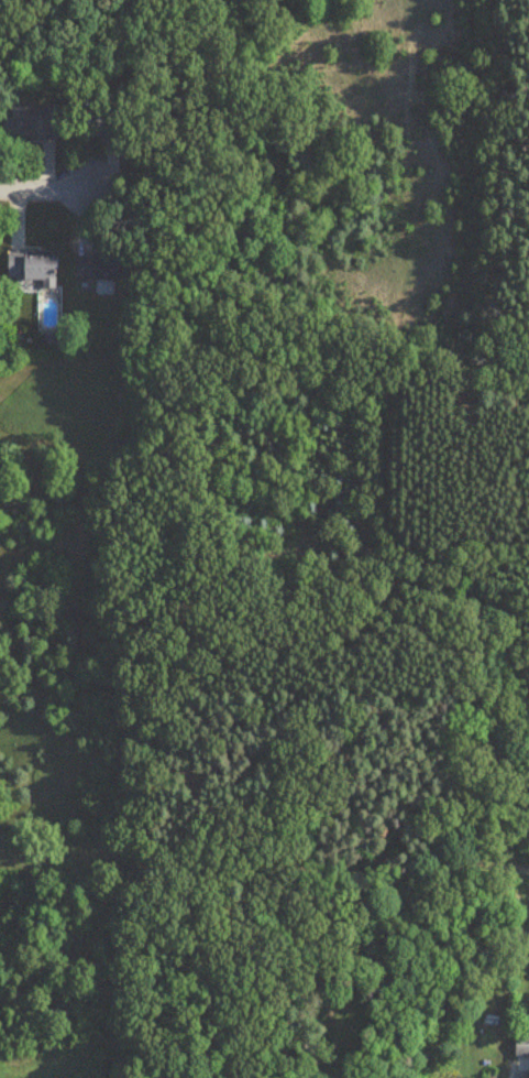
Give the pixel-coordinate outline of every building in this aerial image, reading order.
[(62,141),(61,106),(15,107),(16,120),(8,120),(8,142),(62,141)] [(9,279),(45,280),(45,286),(59,287),(60,254),(10,253),(9,279)] [(128,281),(128,255),(77,255),(77,281),(128,281)] [(517,1037),(517,1057),(528,1057),(528,1037),(517,1037)]
